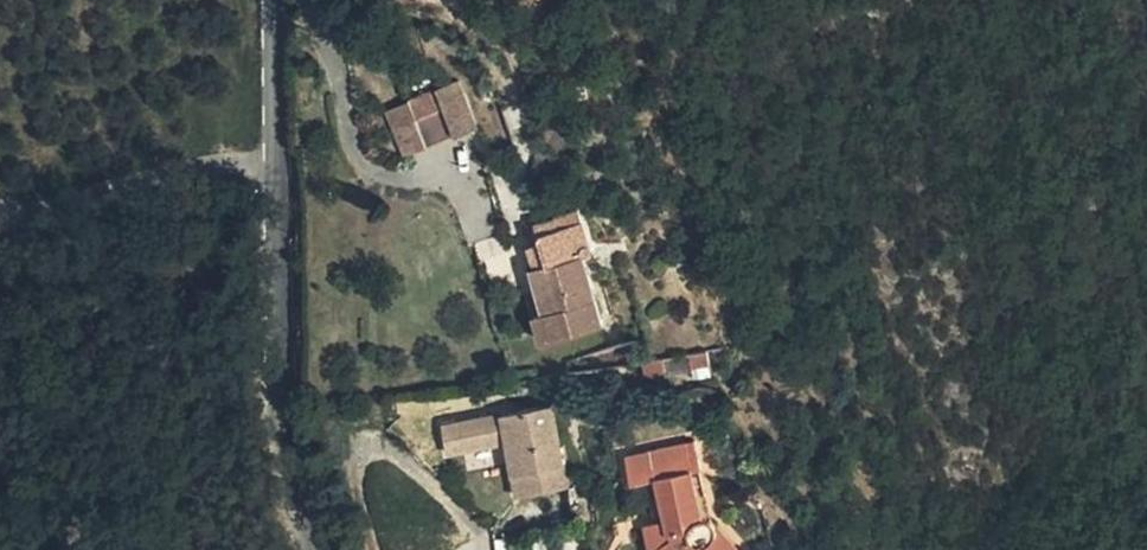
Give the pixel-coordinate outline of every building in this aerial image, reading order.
[(459,81),(411,101),(429,147),(477,127),(459,81)] [(429,147),(411,101),(389,110),(407,155),(429,147)] [(625,205),(614,210),(619,218),(629,214),(625,205)] [(593,249),(581,210),(528,226),(539,265),(534,267),(541,291),(532,294),(545,338),(602,323),(585,258),(589,256),(591,254),(593,251),(593,249)] [(709,348),(666,355),(668,373),(694,370),(695,380),(714,376),(709,348)] [(561,457),(549,407),(467,426),(491,532),(519,525),(508,468),(561,457)] [(716,537),(719,526),(716,522),(714,519),(712,518),(705,516),(695,469),(702,468),(695,442),(632,456),(637,481),(659,476),(669,519),(648,525),(655,549),(728,549),(716,537)] [(728,549),(740,549),(719,526),(716,537),(728,549)]
